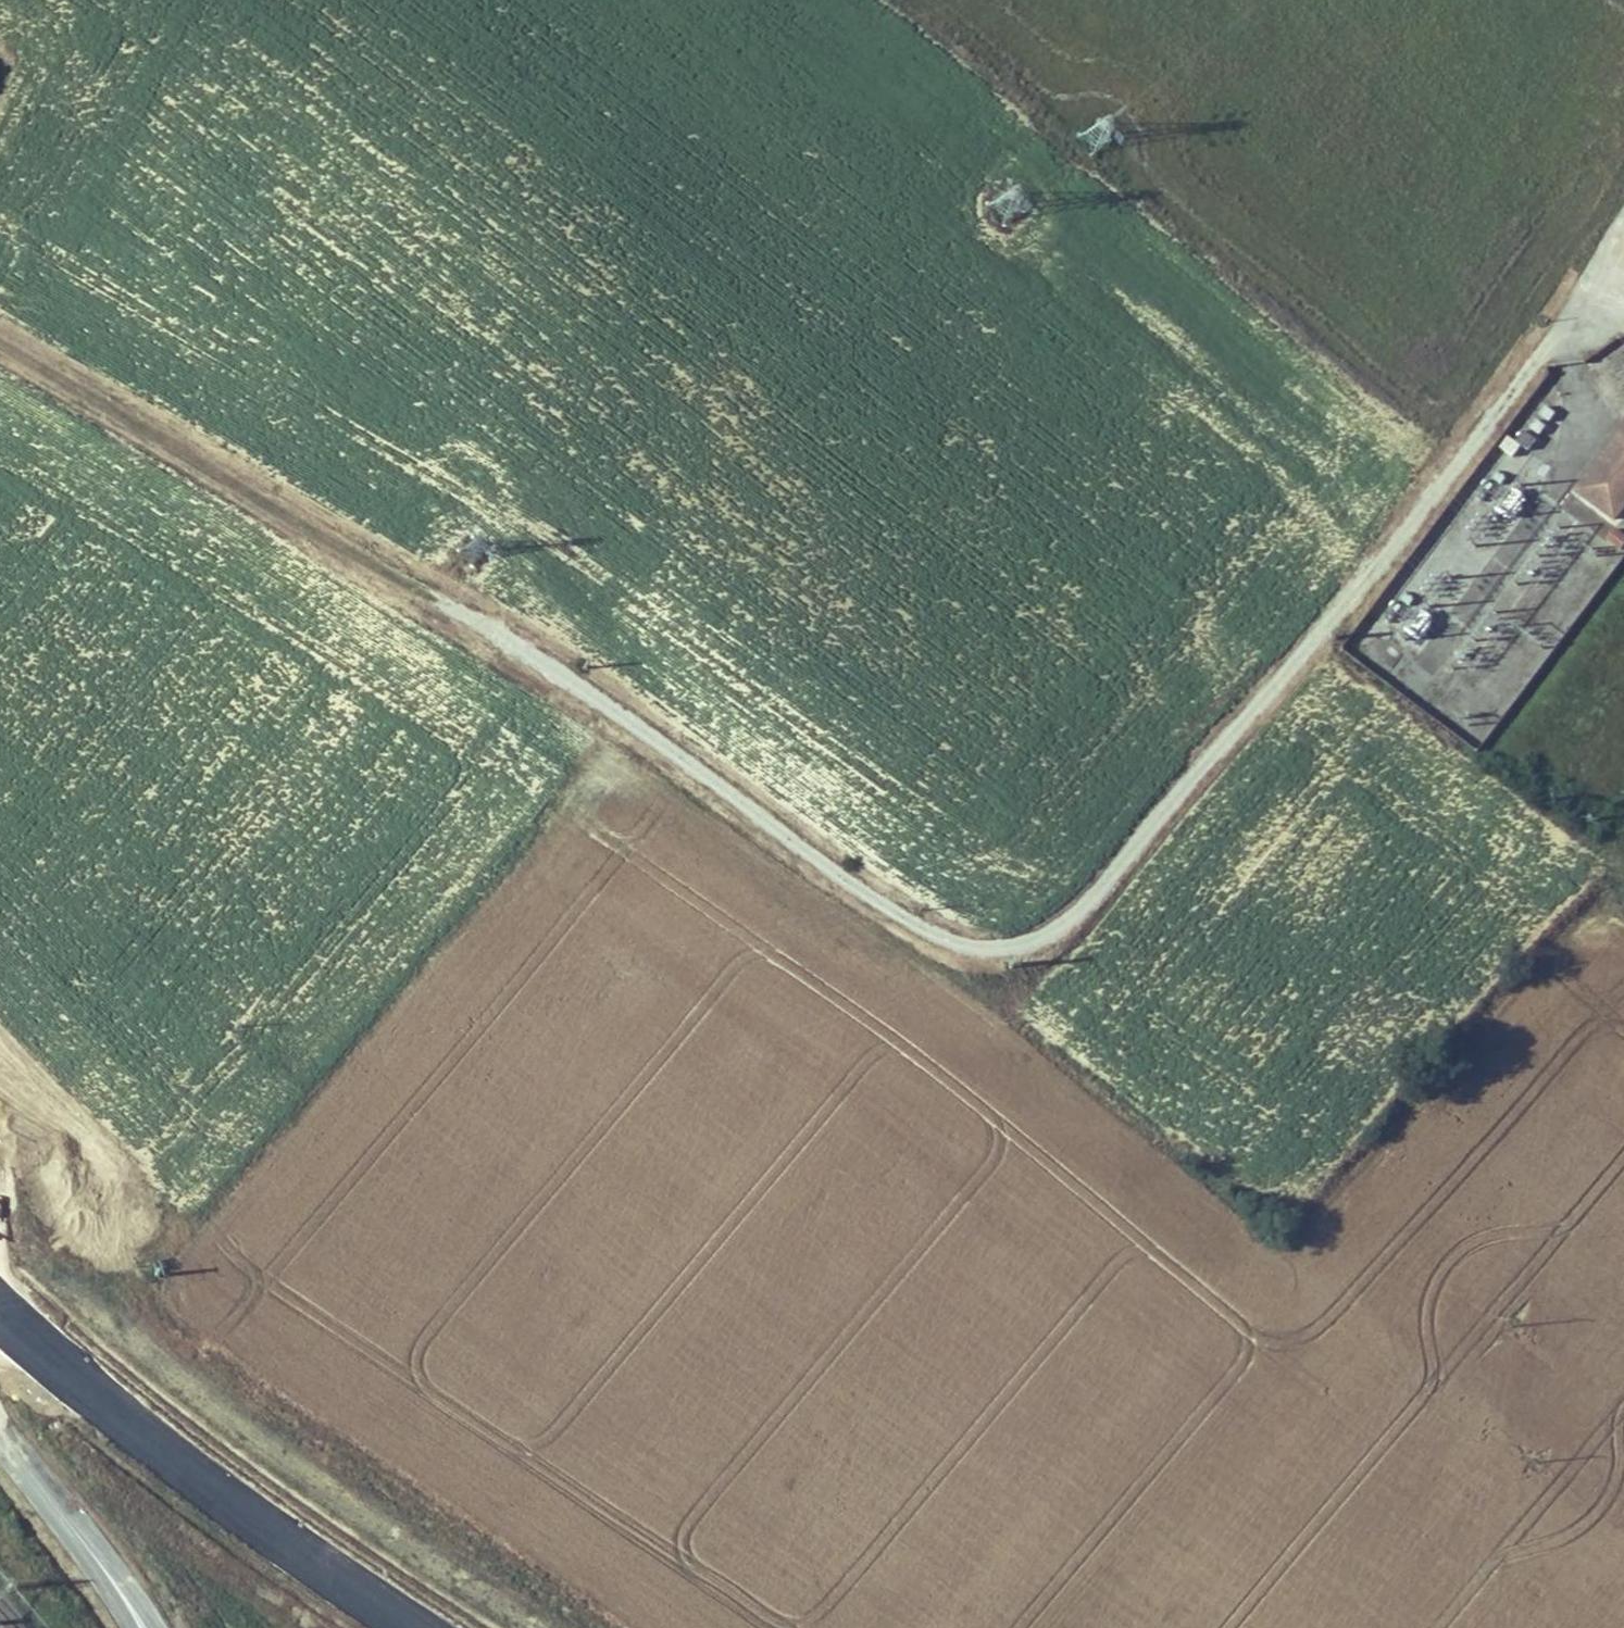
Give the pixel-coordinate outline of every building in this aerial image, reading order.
[(990,208),(1003,223),(1025,205),(1012,190),(990,208)] [(1561,470),(1597,499),(1623,465),(1623,391),(1561,470)] [(1515,524),(1534,545),(1562,519),(1543,498),(1515,524)]
